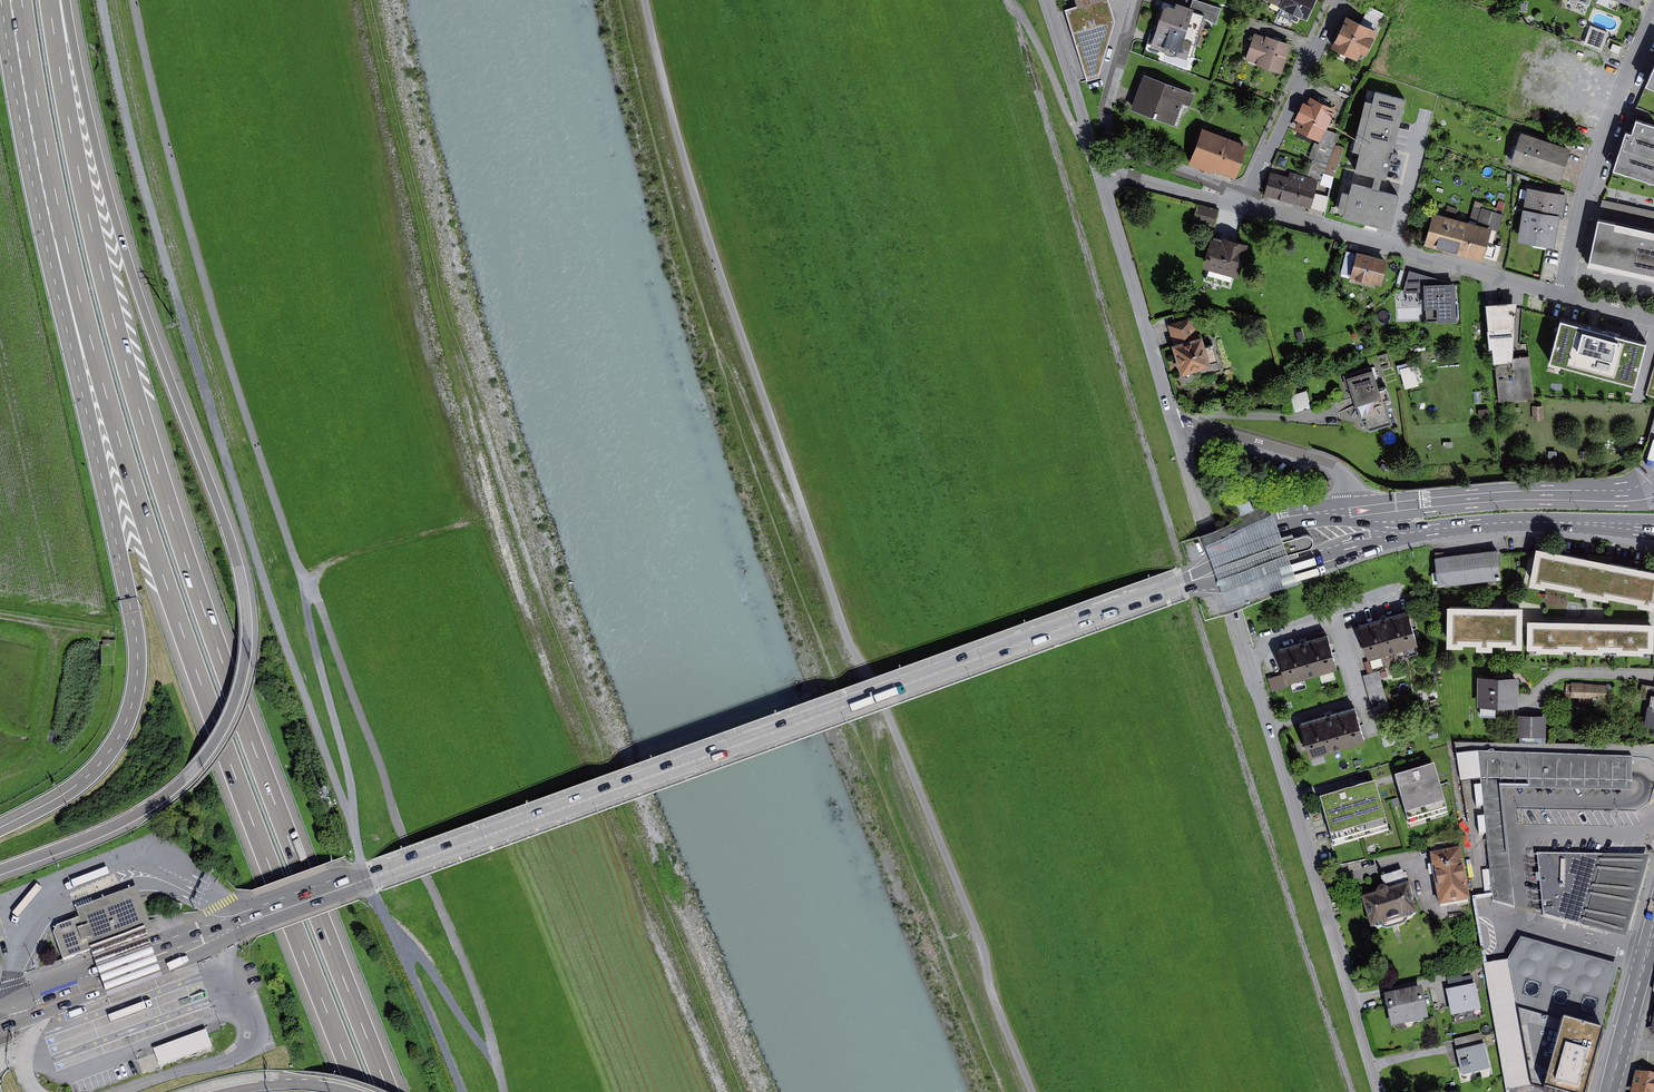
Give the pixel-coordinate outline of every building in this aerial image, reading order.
[(1207,14),(1210,4),(1199,0),(1198,0),(1196,5),(1195,11),(1207,14)] [(1311,14),(1317,0),(1279,0),(1285,3),(1284,5),(1310,17),(1311,14)] [(1195,11),(1169,2),(1155,45),(1193,57),(1207,14),(1195,11)] [(1083,5),(1068,10),(1087,70),(1102,65),(1083,5)] [(1385,18),(1371,11),(1364,24),(1379,31),(1385,18)] [(1362,58),(1366,50),(1372,53),(1381,32),(1379,31),(1364,24),(1350,17),(1336,46),(1362,58)] [(1272,36),(1271,37),(1260,34),(1251,58),(1263,62),(1262,63),(1286,71),(1295,44),(1272,36)] [(1523,92),(1592,102),(1595,79),(1601,80),(1605,53),(1562,47),(1560,59),(1528,54),(1523,92)] [(1195,93),(1148,75),(1139,98),(1135,107),(1179,124),(1187,106),(1190,107),(1195,93)] [(1411,99),(1380,91),(1378,101),(1370,99),(1357,150),(1365,152),(1360,171),(1380,176),(1376,188),(1384,190),(1387,178),(1391,179),(1411,99)] [(1316,98),(1313,105),(1310,104),(1303,118),(1306,119),(1302,127),(1324,138),(1338,109),(1316,98)] [(1633,119),(1617,170),(1653,182),(1653,138),(1652,138),(1653,133),(1653,126),(1633,119)] [(1248,145),(1206,130),(1196,158),(1238,174),(1248,145)] [(1325,183),(1334,186),(1350,138),(1330,131),(1325,145),(1319,143),(1309,172),(1327,178),(1325,183)] [(1572,150),(1524,134),(1515,163),(1563,179),(1572,150)] [(1294,173),(1293,178),(1274,173),(1268,193),(1312,205),(1319,180),(1294,173)] [(1342,211),(1349,212),(1348,216),(1394,228),(1403,195),(1384,190),(1376,188),(1357,183),(1354,194),(1347,192),(1342,211)] [(1533,187),(1529,210),(1564,216),(1568,217),(1572,194),(1533,187)] [(1603,205),(1653,217),(1653,198),(1607,187),(1603,205)] [(1222,210),(1202,205),(1199,219),(1219,224),(1222,210)] [(1474,219),(1502,228),(1507,214),(1487,208),(1487,210),(1478,207),(1474,219)] [(1559,246),(1564,216),(1529,210),(1524,240),(1559,246)] [(1439,214),(1431,243),(1487,258),(1487,256),(1491,242),(1495,229),(1439,214)] [(1601,217),(1591,264),(1653,278),(1653,228),(1601,217)] [(1225,239),(1216,236),(1209,264),(1211,264),(1238,272),(1239,272),(1247,245),(1225,239)] [(1500,260),(1504,245),(1491,242),(1487,256),(1500,260)] [(1361,253),(1350,250),(1345,272),(1355,274),(1361,253)] [(1388,260),(1361,253),(1355,274),(1383,281),(1388,260)] [(1211,264),(1207,277),(1234,285),(1238,272),(1211,264)] [(1413,270),(1407,292),(1431,291),(1431,286),(1458,285),(1457,282),(1413,270)] [(1459,319),(1458,285),(1431,286),(1431,291),(1432,320),(1459,319)] [(1491,305),(1495,349),(1498,348),(1499,360),(1519,358),(1523,301),(1491,305)] [(1175,334),(1179,345),(1202,338),(1196,318),(1173,325),(1175,334)] [(1553,365),(1638,386),(1650,341),(1566,320),(1553,365)] [(1202,338),(1179,345),(1188,374),(1202,369),(1216,365),(1210,346),(1207,336),(1202,338)] [(1223,361),(1218,344),(1210,346),(1216,365),(1202,369),(1205,376),(1225,370),(1222,361),(1223,361)] [(1538,397),(1534,356),(1519,358),(1499,360),(1503,400),(1538,397)] [(1406,387),(1420,383),(1414,363),(1400,367),(1406,387)] [(1364,419),(1368,418),(1371,429),(1394,422),(1388,403),(1394,401),(1389,385),(1381,388),(1374,366),(1347,375),(1352,391),(1355,390),(1359,401),(1364,419)] [(1315,407),(1310,390),(1295,395),(1300,411),(1315,407)] [(1301,578),(1278,510),(1213,541),(1232,596),(1301,578)] [(1613,598),(1613,594),(1645,600),(1644,605),(1653,606),(1653,569),(1541,548),(1535,583),(1549,586),(1550,581),(1579,587),(1579,592),(1613,598)] [(1499,549),(1438,556),(1441,581),(1502,574),(1499,549)] [(1528,603),(1452,602),(1451,644),(1467,644),(1468,640),(1481,640),(1481,646),(1498,646),(1499,639),(1510,639),(1510,643),(1527,643),(1528,603)] [(1411,609),(1362,623),(1371,657),(1421,643),(1411,609)] [(1532,621),(1532,649),(1536,649),(1536,652),(1568,653),(1568,649),(1579,649),(1579,653),(1609,653),(1609,650),(1622,650),(1622,654),(1648,654),(1648,650),(1653,650),(1653,623),(1532,621)] [(1330,633),(1281,648),(1291,681),(1340,666),(1330,633)] [(1268,674),(1273,689),(1287,685),(1282,669),(1268,674)] [(1375,713),(1391,708),(1380,669),(1364,673),(1375,713)] [(1521,676),(1481,676),(1481,705),(1521,705),(1521,676)] [(1616,685),(1571,681),(1570,694),(1615,698),(1616,685)] [(1357,706),(1302,722),(1312,756),(1367,740),(1357,706)] [(1646,707),(1642,724),(1653,726),(1653,708),(1646,707)] [(1546,740),(1547,716),(1519,715),(1518,739),(1546,740)] [(1520,908),(1518,890),(1505,790),(1635,791),(1635,758),(1480,753),(1496,901),(1520,908)] [(1440,769),(1399,781),(1413,826),(1453,814),(1440,769)] [(1379,785),(1325,800),(1338,845),(1392,830),(1379,785)] [(1464,849),(1435,854),(1443,905),(1473,900),(1464,849)] [(1653,856),(1540,855),(1544,897),(1545,915),(1630,941),(1653,856)] [(1412,884),(1365,898),(1374,929),(1421,916),(1412,884)] [(81,919),(58,928),(52,930),(63,960),(87,952),(141,932),(152,927),(148,917),(142,901),(137,887),(77,910),(81,919)] [(183,905),(161,896),(158,901),(180,910),(183,905)] [(160,981),(141,932),(87,952),(105,1001),(160,981)] [(1514,959),(1536,1086),(1554,1091),(1593,1091),(1607,1031),(1625,965),(1527,937),(1514,959)] [(1510,1091),(1536,1086),(1514,959),(1489,964),(1510,1091)] [(1478,986),(1451,992),(1456,1017),(1483,1012),(1478,986)] [(1426,990),(1389,997),(1395,1026),(1432,1019),(1426,990)] [(216,1047),(210,1031),(156,1050),(162,1066),(216,1047)] [(1464,1052),(1489,1047),(1486,1035),(1461,1040),(1464,1052)] [(1464,1052),(1460,1053),(1466,1078),(1494,1072),(1489,1047),(1464,1052)] [(1641,1072),(1637,1091),(1653,1091),(1653,1075),(1641,1072)]
